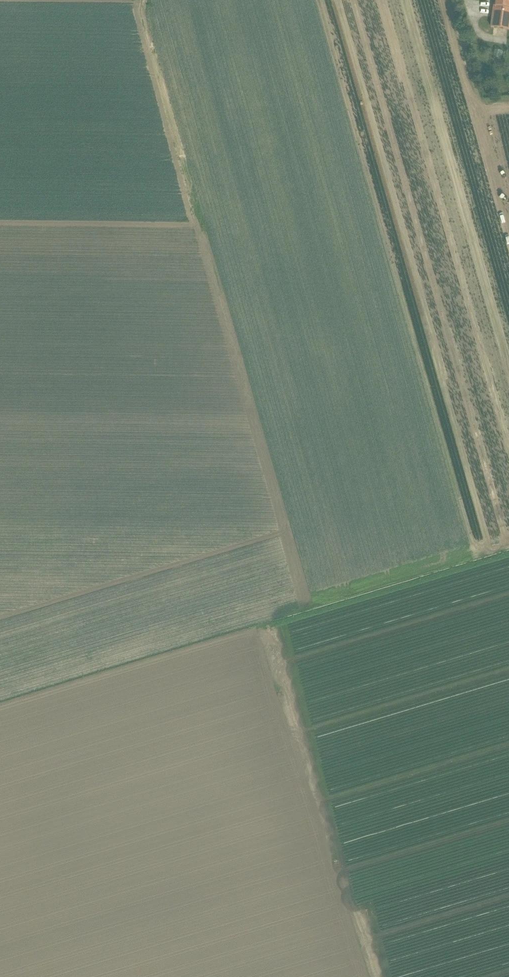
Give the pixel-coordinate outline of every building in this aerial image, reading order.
[(491,27),(508,29),(508,0),(495,0),(491,27)]
